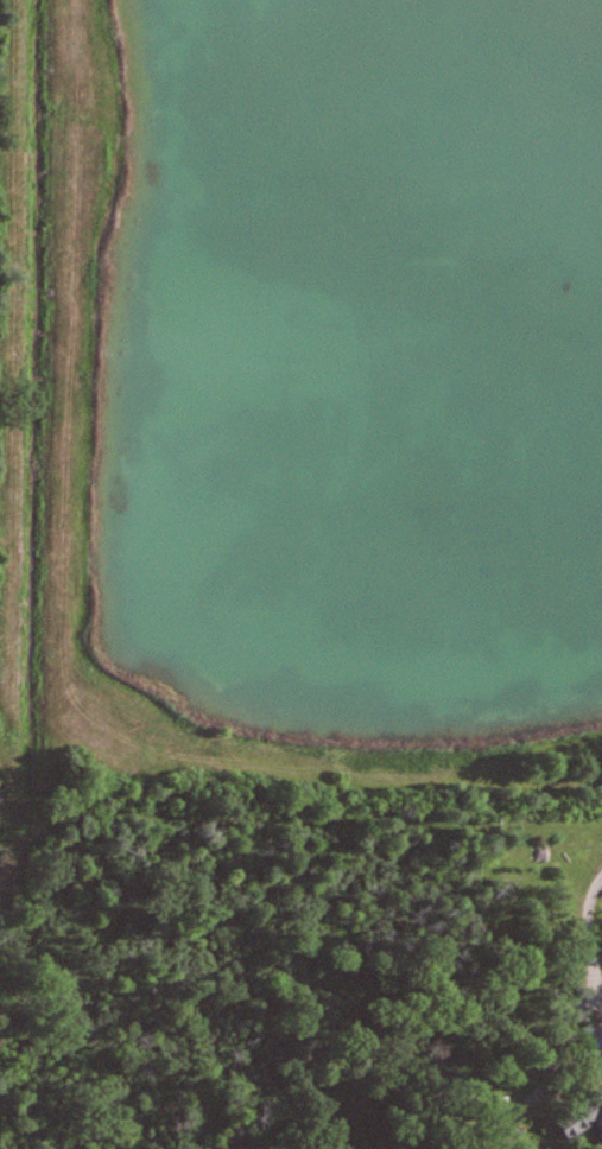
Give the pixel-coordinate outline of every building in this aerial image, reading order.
[(601,1097),(595,1087),(552,1111),(566,1135),(587,1124),(600,1148),(601,1148),(601,1097)]
